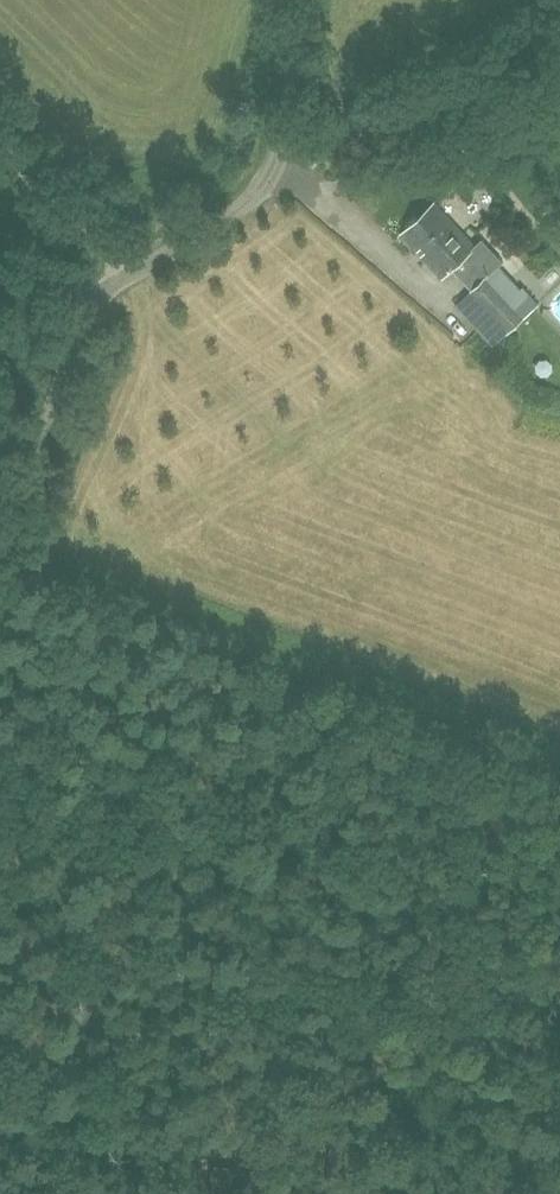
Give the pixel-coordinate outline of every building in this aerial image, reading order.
[(474,240),(470,236),(439,202),(406,232),(446,276),(456,267),(471,283),(454,301),(491,341),(507,327),(511,331),(529,315),(488,269),(500,257),(479,235),(474,240)]
